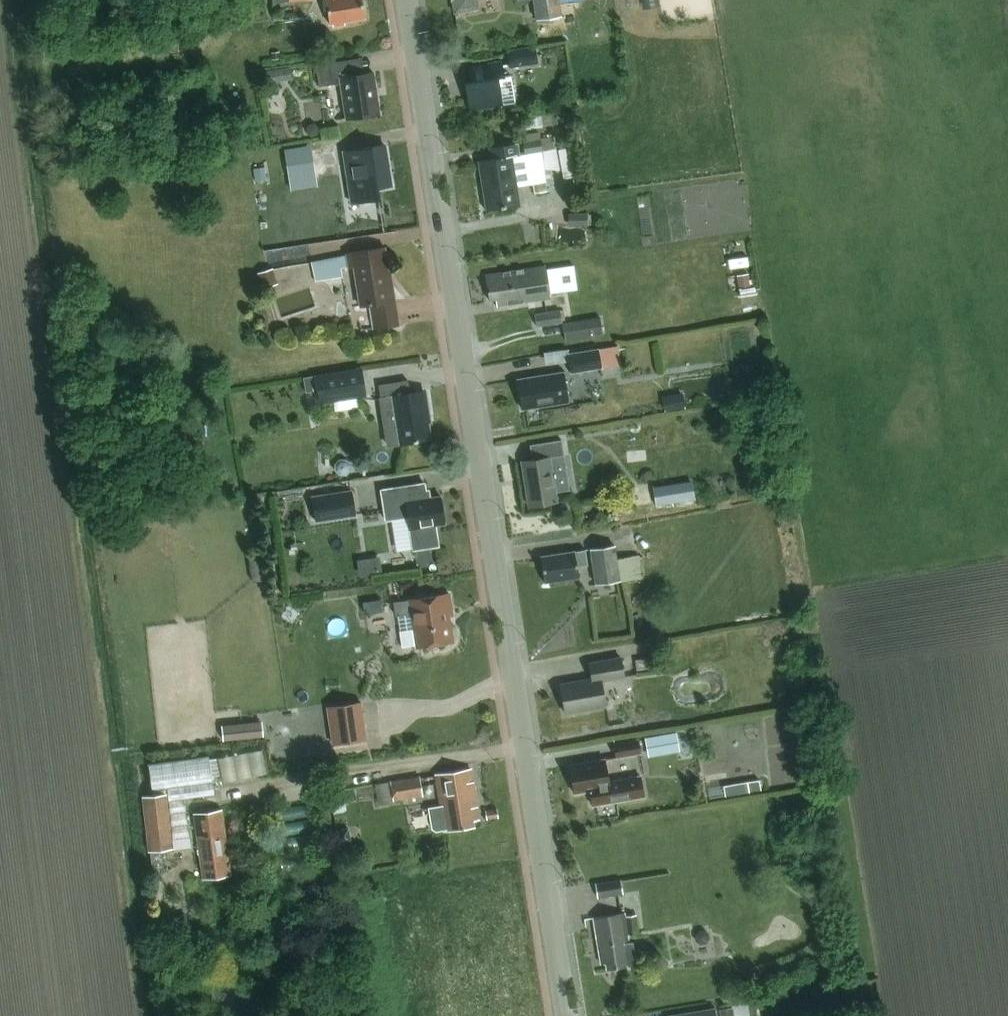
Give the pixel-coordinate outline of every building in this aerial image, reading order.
[(328,23),(331,23),(333,25),(345,23),(345,20),(364,17),(361,0),(325,0),(328,23)] [(455,11),(479,8),(477,0),(453,0),(455,11)] [(537,18),(562,14),(560,0),(534,0),(537,18)] [(533,43),(504,48),(507,65),(536,60),(533,43)] [(379,113),(373,71),(353,74),(351,58),(315,64),(319,85),(340,82),(346,118),(379,113)] [(290,67),(265,70),(267,82),(292,78),(290,67)] [(511,74),(465,81),(470,111),(516,104),(511,74)] [(309,124),(306,128),(307,133),(311,136),(316,135),(319,131),(318,126),(314,123),(309,124)] [(489,157),(477,158),(484,207),(518,201),(516,186),(534,183),(535,194),(549,191),(547,181),(546,175),(551,174),(550,171),(561,169),(558,148),(556,148),(554,136),(542,138),(540,131),(526,134),(527,141),(524,141),(526,153),(511,156),(511,154),(519,153),(517,140),(488,145),(489,157)] [(354,147),(342,149),(350,200),(377,196),(375,185),(389,183),(383,142),(353,147),(354,147)] [(568,148),(561,149),(559,149),(562,169),(574,167),(570,148),(568,148)] [(313,161),(288,165),(291,189),(317,185),(313,161)] [(265,167),(255,169),(256,181),(267,180),(265,167)] [(569,226),(588,226),(588,213),(569,213),(569,226)] [(383,246),(345,252),(346,256),(347,265),(349,265),(354,264),(360,304),(369,302),(373,327),(394,323),(390,299),(392,298),(383,246)] [(346,256),(311,261),(316,281),(344,277),(342,268),(347,268),(347,265),(346,256)] [(495,303),(548,295),(543,263),(483,271),(487,296),(493,295),(495,303)] [(278,283),(273,268),(258,273),(263,288),(271,286),(278,283)] [(749,273),(738,275),(740,286),(750,284),(749,273)] [(755,287),(741,289),(744,312),(759,309),(755,287)] [(562,310),(536,314),(538,326),(563,322),(564,322),(562,310)] [(601,317),(563,323),(566,340),(603,334),(601,317)] [(616,345),(568,352),(571,372),(603,367),(603,366),(619,364),(616,345)] [(315,388),(317,402),(365,394),(360,365),(313,372),(313,374),(302,376),(304,390),(315,388)] [(520,407),(567,399),(562,370),(516,377),(520,407)] [(406,379),(377,384),(379,396),(385,429),(396,428),(399,442),(430,437),(422,388),(408,390),(406,379)] [(550,456),(564,454),(560,440),(528,444),(530,459),(520,460),(526,505),(556,502),(550,456)] [(692,481),(654,487),(657,504),(695,498),(692,481)] [(402,486),(379,489),(384,521),(391,520),(406,518),(408,527),(411,549),(411,551),(439,546),(436,523),(444,522),(440,495),(427,497),(424,482),(415,484),(402,486)] [(352,490),(311,496),(315,522),(356,515),(352,490)] [(614,543),(590,547),(596,583),(642,575),(638,553),(617,557),(614,543)] [(584,548),(574,550),(538,556),(542,580),(578,574),(576,565),(586,563),(584,548)] [(373,560),(359,562),(361,578),(375,575),(373,560)] [(408,600),(394,602),(396,615),(403,614),(410,613),(413,629),(401,631),(403,647),(415,645),(415,647),(450,642),(446,615),(450,614),(447,593),(408,598),(408,600)] [(600,679),(624,675),(620,655),(588,661),(591,677),(559,682),(565,712),(605,705),(600,679)] [(654,657),(636,660),(637,670),(656,667),(654,657)] [(360,701),(325,707),(331,745),(366,739),(360,701)] [(262,724),(222,728),(223,741),(263,737),(262,724)] [(677,732),(646,737),(649,755),(680,750),(677,732)] [(638,738),(613,743),(616,758),(641,754),(638,738)] [(227,777),(269,768),(263,745),(222,754),(227,777)] [(604,757),(569,763),(574,792),(590,789),(592,804),(636,797),(645,795),(642,775),(632,776),(608,780),(604,757)] [(208,758),(148,766),(151,792),(165,790),(212,783),(208,758)] [(473,818),(478,817),(471,768),(437,773),(441,802),(426,804),(429,826),(433,829),(445,827),(445,828),(473,824),(473,818)] [(420,776),(391,780),(392,791),(394,801),(423,796),(422,785),(421,778),(420,776)] [(741,783),(724,786),(726,796),(762,790),(760,780),(741,783)] [(212,783),(165,790),(166,795),(167,800),(184,798),(186,798),(213,795),(212,783)] [(724,786),(709,788),(710,798),(726,796),(724,786)] [(343,789),(331,791),(334,815),(347,813),(345,801),(343,789)] [(172,848),(172,845),(167,800),(166,795),(152,796),(141,797),(147,851),(172,848)] [(184,798),(167,800),(172,845),(186,844),(185,837),(190,836),(184,798)] [(311,803),(271,810),(273,823),(313,816),(311,803)] [(499,808),(487,810),(488,818),(500,816),(499,808)] [(203,879),(230,874),(221,810),(193,815),(203,879)] [(314,818),(273,825),(275,838),(316,831),(314,818)] [(351,840),(349,827),(337,829),(339,842),(345,841),(351,840)] [(316,833),(275,840),(278,852),(318,845),(316,833)] [(323,849),(279,856),(282,872),(325,865),(323,849)] [(620,880),(595,884),(597,897),(622,893),(620,880)] [(606,968),(636,964),(632,940),(627,941),(623,913),(593,917),(599,962),(605,961),(606,968)] [(639,932),(637,915),(626,916),(628,934),(638,933),(639,932)] [(698,931),(695,935),(696,941),(701,944),(707,943),(710,938),(708,932),(703,929),(698,931)] [(669,1015),(717,1015),(716,1007),(669,1015)] [(719,1009),(720,1015),(733,1015),(732,1007),(719,1009)]
